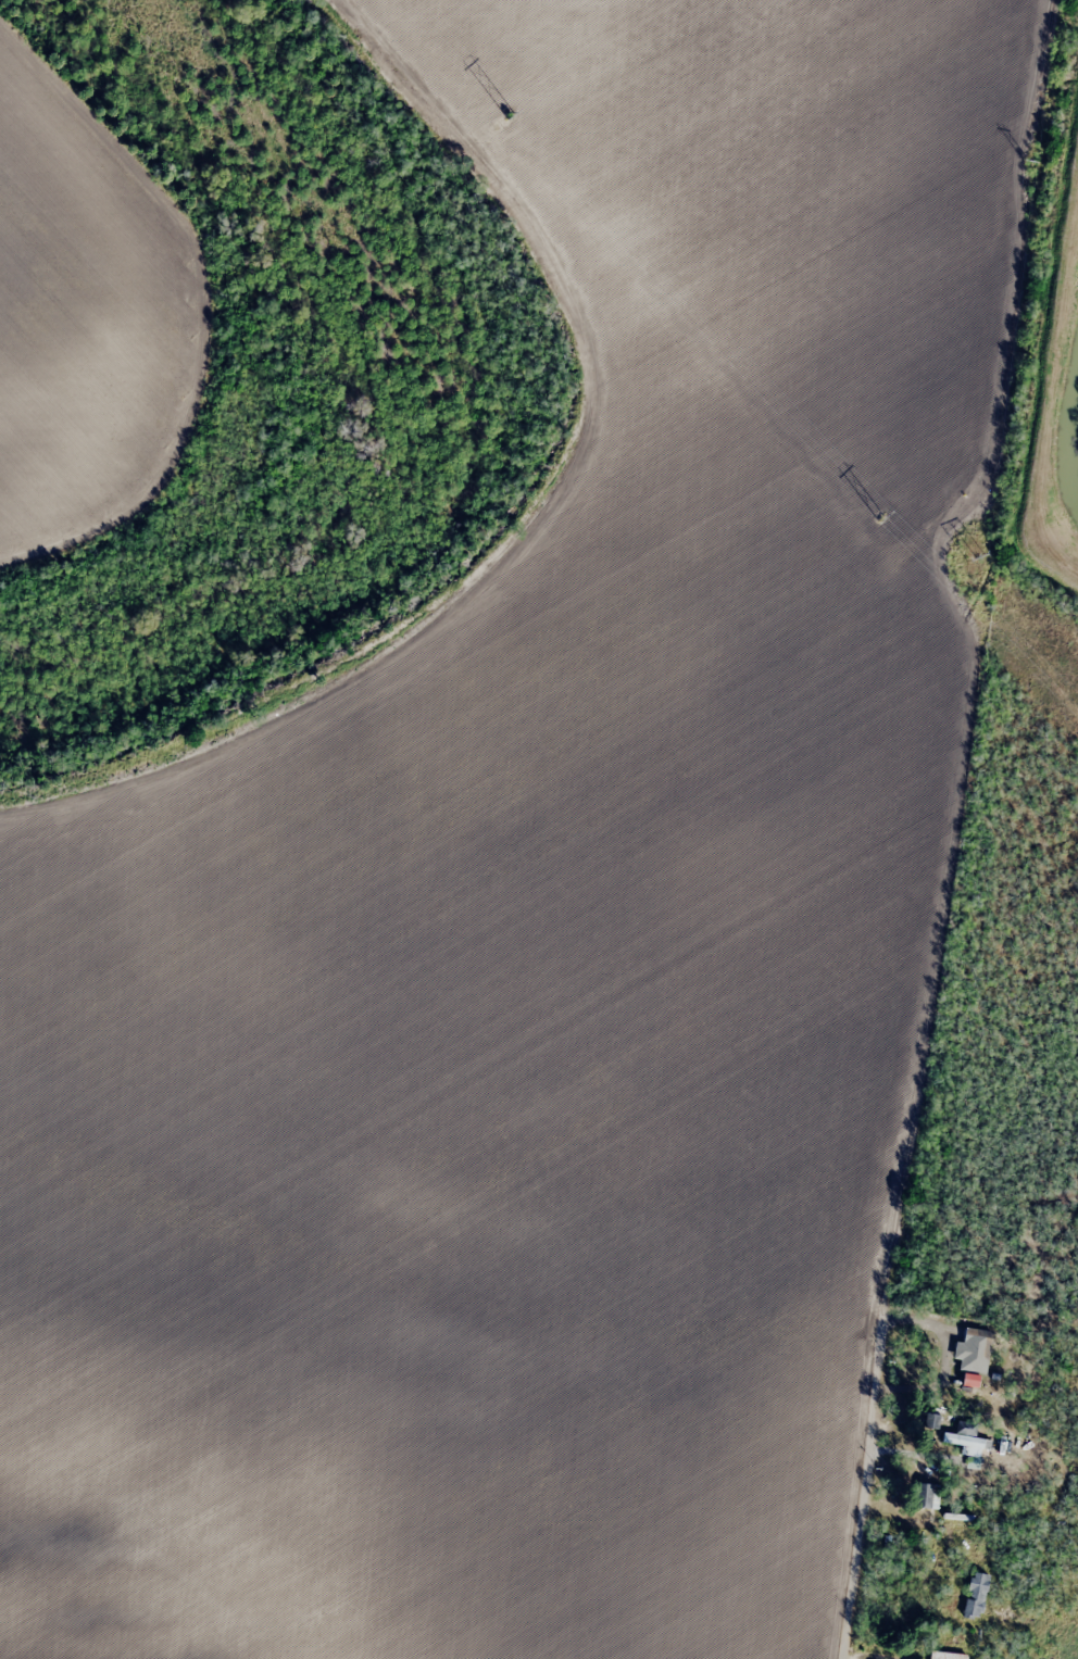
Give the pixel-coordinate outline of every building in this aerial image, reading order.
[(972,1365),(986,1368),(992,1333),(965,1329),(962,1347),(975,1349),(972,1365)] [(924,1428),(937,1431),(940,1418),(927,1415),(924,1428)] [(989,1442),(944,1438),(943,1446),(989,1450),(989,1442)] [(937,1510),(937,1486),(914,1486),(914,1510),(937,1510)] [(980,1619),(989,1576),(970,1572),(960,1615),(980,1619)]
